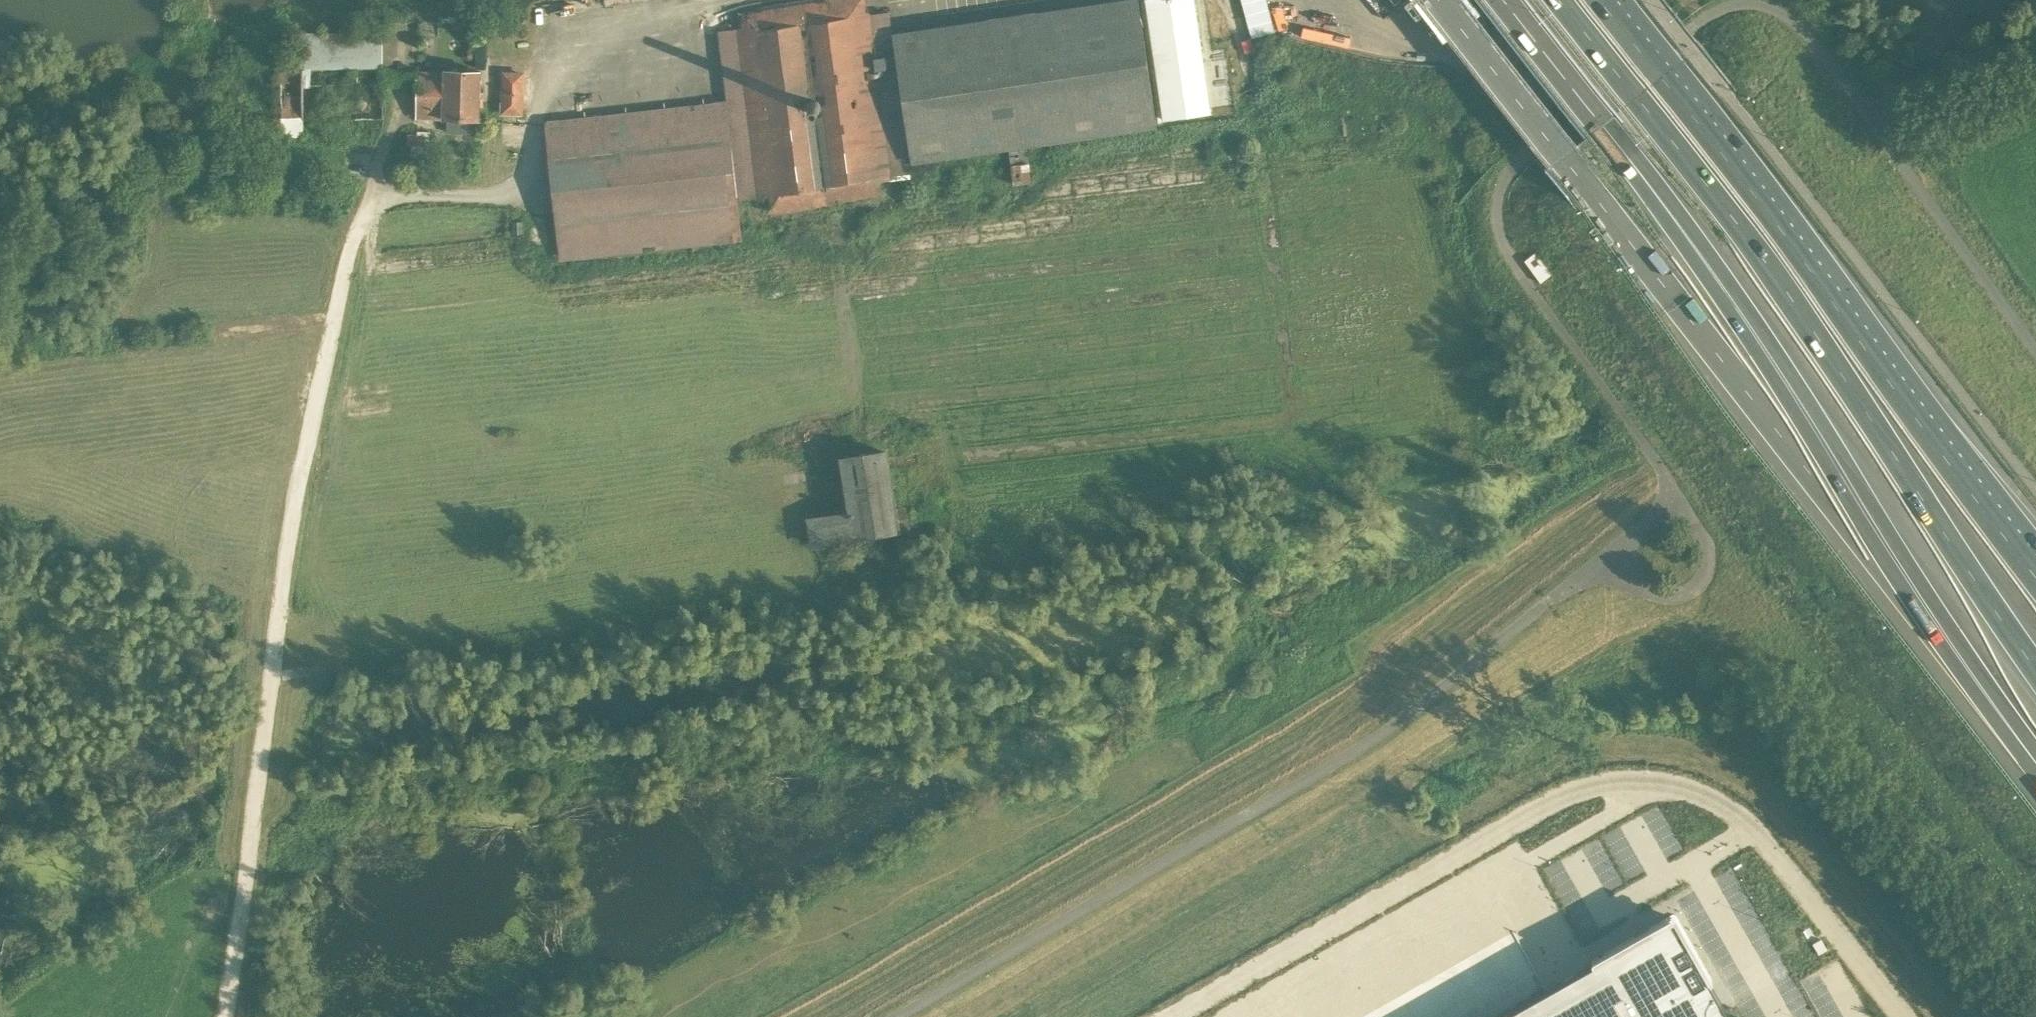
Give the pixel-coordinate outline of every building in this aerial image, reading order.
[(725,100),(546,120),(547,125),(544,126),(559,261),(741,240),(737,200),(757,197),(761,219),(893,198),(890,180),(910,178),(908,164),(910,163),(1156,127),(1137,0),(1110,0),(892,32),(889,11),(869,14),(865,0),(786,0),(763,4),(735,12),(736,28),(717,31),(725,100)] [(1163,119),(1211,112),(1194,0),(1145,0),(1163,119)] [(302,33),(302,68),(383,67),(383,32),(302,33)] [(470,60),(474,57),(474,53),(471,50),(467,49),(463,52),(463,57),(466,60),(470,60)] [(447,118),(449,71),(444,71),(444,72),(417,71),(416,117),(441,117),(441,118),(447,118)] [(449,71),(447,118),(479,119),(480,72),(449,71)] [(504,72),(502,111),(521,111),(522,72),(504,72)] [(407,135),(407,145),(424,146),(424,136),(407,135)] [(1009,180),(1028,180),(1027,160),(1008,160),(1009,180)] [(522,221),(511,222),(511,231),(522,231),(522,221)] [(834,542),(894,532),(895,539),(911,537),(907,505),(896,507),(887,448),(838,456),(847,510),(806,516),(811,548),(834,544),(834,542)] [(1674,917),(1590,964),(1496,1016),(1730,1016),(1674,917)]
